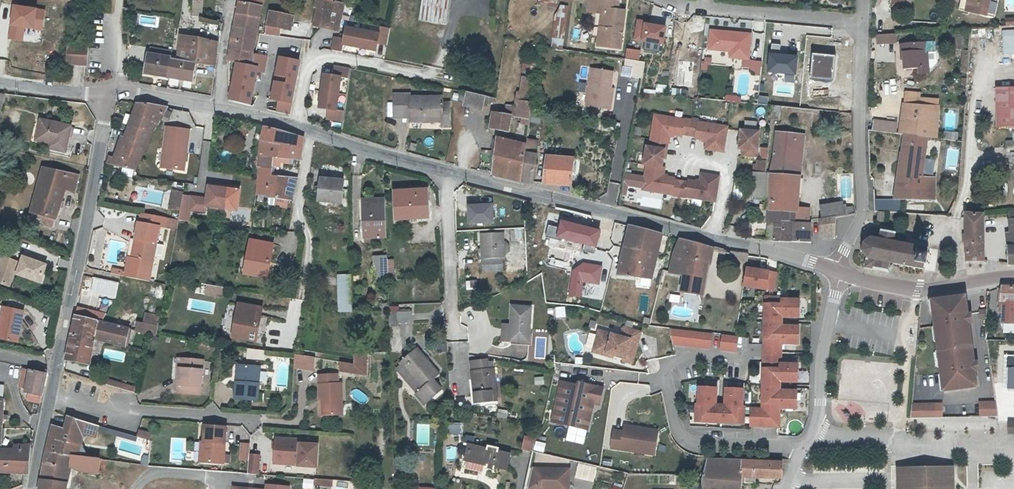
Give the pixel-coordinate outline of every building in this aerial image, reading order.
[(231,40),(231,42),(254,46),(263,0),(242,0),(241,2),(239,2),(236,16),(232,37),(231,40)] [(314,6),(316,6),(314,17),(323,19),(321,26),(338,30),(343,3),(333,1),(334,0),(315,0),(314,6)] [(422,20),(448,23),(451,0),(425,0),(422,20)] [(600,50),(612,51),(616,47),(624,48),(625,39),(622,39),(622,33),(626,33),(628,14),(621,14),(622,3),(593,0),(592,16),(603,17),(600,50)] [(837,8),(845,9),(846,0),(837,0),(837,8)] [(968,15),(986,20),(991,0),(972,0),(968,15)] [(203,4),(203,1),(195,1),(194,18),(202,19),(202,16),(203,9),(203,5),(203,4)] [(553,4),(553,44),(563,45),(564,5),(553,4)] [(287,15),(269,12),(266,34),(277,36),(279,27),(285,28),(287,15)] [(323,19),(314,17),(312,24),(321,26),(323,19)] [(631,40),(660,46),(665,26),(635,20),(631,40)] [(360,49),(363,30),(348,27),(346,40),(333,37),(331,51),(344,54),(346,46),(360,49)] [(384,34),(363,30),(360,49),(381,53),(384,34)] [(1002,55),(1013,55),(1013,31),(1002,31),(1002,55)] [(712,52),(732,53),(737,54),(736,61),(751,62),(753,37),(714,33),(712,52)] [(875,34),(875,61),(894,62),(895,46),(895,35),(875,34)] [(962,49),(963,35),(950,35),(950,48),(962,49)] [(195,62),(196,62),(215,65),(217,42),(180,37),(177,59),(178,59),(195,62)] [(231,50),(253,53),(254,46),(231,42),(231,50)] [(85,44),(65,43),(65,62),(85,62),(85,44)] [(931,43),(899,45),(899,54),(901,53),(902,70),(913,70),(925,70),(930,69),(934,65),(933,52),(931,52),(931,43)] [(169,77),(170,58),(171,51),(150,48),(149,54),(148,54),(144,73),(169,77)] [(253,53),(231,50),(230,62),(246,64),(254,65),(256,57),(256,54),(253,53)] [(625,51),(622,67),(630,69),(629,76),(638,77),(643,55),(625,51)] [(261,57),(256,57),(254,65),(246,64),(245,71),(238,70),(237,76),(244,76),(244,82),(288,86),(290,59),(261,56),(261,57)] [(178,59),(177,59),(170,58),(169,77),(192,81),(195,62),(178,59)] [(681,80),(683,66),(672,65),(670,88),(686,91),(688,80),(681,80)] [(690,67),(683,66),(681,80),(688,80),(690,67)] [(607,101),(609,89),(612,73),(590,69),(585,105),(608,109),(609,101),(607,101)] [(514,100),(531,103),(532,95),(534,83),(534,81),(534,79),(519,77),(517,92),(515,92),(514,100)] [(946,97),(955,97),(955,85),(946,85),(946,97)] [(326,87),(324,102),(342,104),(344,90),(326,87)] [(467,95),(465,105),(483,108),(483,105),(493,101),(493,97),(467,92),(467,94),(467,95)] [(295,97),(295,96),(289,94),(287,101),(278,99),(275,112),(277,113),(285,115),(290,116),(293,103),(295,97)] [(408,117),(407,96),(407,94),(392,95),(393,118),(408,117)] [(1013,135),(1013,95),(997,96),(997,135),(1013,135)] [(407,96),(408,117),(408,122),(439,121),(439,127),(448,127),(447,101),(440,101),(439,96),(407,96)] [(531,103),(514,100),(514,101),(512,113),(512,115),(512,117),(520,118),(519,124),(528,125),(531,103)] [(131,126),(156,129),(163,114),(164,112),(166,109),(167,107),(139,103),(136,116),(134,115),(131,126)] [(900,132),(903,133),(928,135),(937,136),(939,105),(903,103),(900,132)] [(491,114),(485,113),(482,127),(489,128),(489,127),(491,116),(491,114)] [(509,117),(491,114),(491,116),(489,127),(489,128),(507,131),(509,117)] [(705,149),(723,151),(727,127),(699,122),(699,121),(683,119),(655,114),(650,139),(653,139),(652,146),(646,145),(643,163),(646,164),(642,189),(670,194),(686,197),(686,196),(714,201),(718,177),(701,173),(699,182),(688,180),(687,182),(673,180),(673,178),(662,176),(663,167),(661,166),(664,149),(666,149),(667,142),(668,142),(669,133),(681,136),(681,134),(696,136),(695,138),(707,140),(705,149)] [(49,136),(48,141),(47,145),(64,149),(69,124),(38,118),(35,133),(49,136)] [(870,120),(869,129),(891,131),(892,122),(870,120)] [(121,159),(116,158),(115,165),(136,170),(138,164),(156,129),(131,126),(129,129),(127,134),(125,138),(125,142),(124,146),(123,153),(121,159)] [(189,130),(167,127),(161,166),(183,169),(189,130)] [(257,168),(269,169),(270,166),(270,163),(271,158),(279,158),(300,160),(302,139),(288,135),(269,130),(266,129),(263,128),(261,140),(258,151),(255,168),(257,168)] [(759,132),(741,130),(739,149),(743,149),(742,157),(756,158),(759,132)] [(800,176),(803,134),(775,132),(775,137),(770,137),(770,149),(773,149),(769,176),(771,176),(770,189),(774,189),(774,199),(770,199),(770,211),(776,211),(775,221),(793,222),(793,223),(795,223),(796,210),(797,176),(800,176)] [(921,185),(922,176),(928,135),(903,133),(901,151),(907,151),(906,173),(900,172),(898,188),(921,185)] [(493,175),(519,181),(519,179),(522,161),(522,160),(522,159),(523,153),(524,149),(524,145),(497,138),(493,175)] [(527,182),(530,183),(535,155),(534,155),(536,141),(525,140),(524,145),(524,149),(523,153),(522,159),(522,160),(522,161),(519,179),(519,181),(519,182),(520,182),(527,182)] [(542,183),(570,186),(573,159),(555,157),(545,156),(542,183)] [(279,158),(271,158),(270,166),(278,167),(279,158)] [(78,175),(42,167),(30,212),(39,214),(37,223),(54,227),(65,189),(75,191),(78,175)] [(269,169),(257,168),(257,176),(269,177),(269,169)] [(768,178),(768,175),(766,174),(752,173),(750,197),(767,198),(768,178)] [(256,189),(256,192),(266,194),(265,196),(274,197),(272,205),(283,207),(284,200),(280,199),(285,178),(269,177),(257,176),(256,184),(256,189)] [(898,188),(897,188),(896,199),(933,198),(934,177),(922,176),(921,185),(898,188)] [(280,199),(284,200),(288,201),(296,180),(285,178),(280,199)] [(321,178),(319,201),(341,202),(342,179),(321,178)] [(225,209),(227,189),(208,186),(206,199),(191,197),(189,211),(205,212),(206,206),(225,209)] [(173,188),(172,195),(183,197),(184,191),(184,190),(173,188)] [(395,218),(426,216),(424,200),(426,200),(425,188),(393,191),(394,196),(394,201),(395,218)] [(660,207),(661,193),(642,192),(641,206),(660,207)] [(183,197),(172,195),(169,211),(179,212),(183,197)] [(385,203),(385,202),(362,203),(363,237),(386,237),(386,209),(385,203)] [(464,224),(490,223),(490,203),(464,204),(464,224)] [(822,220),(836,218),(846,216),(844,205),(819,210),(822,220)] [(795,223),(808,223),(808,210),(796,210),(795,223)] [(766,221),(775,221),(776,211),(770,211),(767,211),(766,221)] [(966,230),(966,238),(966,241),(966,256),(966,261),(983,260),(983,215),(956,213),(956,215),(956,216),(965,217),(966,230)] [(134,261),(131,260),(127,280),(133,282),(148,286),(153,259),(156,246),(160,228),(165,229),(167,220),(143,214),(141,224),(139,224),(137,233),(136,240),(139,240),(138,241),(134,261)] [(581,214),(580,222),(590,224),(615,230),(616,222),(609,221),(581,214)] [(820,236),(834,237),(836,218),(822,220),(821,220),(820,236)] [(167,220),(165,229),(176,231),(177,222),(167,220)] [(793,222),(775,221),(766,221),(766,241),(768,242),(775,242),(805,242),(810,243),(810,224),(808,223),(795,223),(793,223),(793,222)] [(624,247),(633,249),(638,228),(635,227),(629,225),(624,247)] [(633,249),(657,254),(661,234),(638,228),(633,249)] [(867,257),(865,266),(874,269),(874,268),(887,271),(889,263),(924,269),(928,248),(905,243),(905,238),(894,236),(895,233),(881,230),(880,238),(871,237),(863,243),(862,251),(867,257)] [(502,232),(480,233),(481,258),(503,257),(502,232)] [(481,258),(480,233),(467,234),(468,258),(481,258)] [(251,238),(244,270),(264,275),(266,259),(269,260),(272,242),(251,238)] [(673,253),(670,265),(683,267),(683,274),(681,292),(699,295),(707,247),(702,245),(680,239),(673,253)] [(156,246),(153,259),(161,261),(164,247),(156,246)] [(631,259),(633,249),(624,247),(622,257),(631,259)] [(641,262),(638,279),(651,280),(657,254),(633,249),(631,259),(641,262)] [(748,254),(740,253),(739,261),(747,262),(747,256),(748,254)] [(388,282),(388,272),(387,268),(387,263),(387,257),(387,256),(373,256),(374,283),(388,282)] [(631,259),(622,257),(618,277),(638,279),(641,262),(631,259)] [(21,266),(17,277),(41,285),(47,267),(23,259),(21,266)] [(111,276),(127,280),(131,260),(128,259),(125,274),(112,272),(111,276)] [(16,264),(3,260),(0,270),(0,286),(10,289),(14,276),(16,269),(16,264)] [(683,267),(670,265),(669,271),(683,274),(683,267)] [(746,269),(743,286),(772,290),(775,273),(746,269)] [(339,306),(352,305),(351,270),(339,271),(339,306)] [(569,299),(579,301),(580,292),(583,276),(579,275),(573,275),(569,299)] [(114,285),(96,281),(93,295),(115,301),(119,286),(114,285)] [(204,294),(216,294),(216,286),(204,286),(204,294)] [(1001,287),(1000,313),(1003,313),(1003,323),(1013,323),(1013,287),(1001,287)] [(931,299),(929,299),(931,310),(933,310),(935,327),(939,326),(941,340),(937,341),(938,351),(942,350),(944,366),(940,367),(943,391),(977,387),(974,370),(973,362),(968,322),(967,314),(965,295),(963,295),(957,296),(947,298),(931,299)] [(781,298),(764,298),(763,352),(780,352),(780,344),(797,344),(797,327),(787,327),(786,329),(780,329),(781,314),(787,315),(787,317),(798,318),(798,300),(781,300),(781,298)] [(237,303),(231,335),(250,339),(253,325),(256,325),(259,307),(237,303)] [(510,306),(508,323),(510,324),(508,340),(526,342),(531,308),(510,306)] [(564,317),(564,306),(554,307),(555,318),(564,317)] [(92,312),(78,308),(76,316),(91,319),(92,312)] [(2,320),(0,328),(0,337),(16,340),(20,313),(3,310),(2,320)] [(109,316),(92,312),(91,319),(99,321),(107,323),(109,316)] [(411,312),(397,313),(397,323),(412,323),(411,312)] [(25,314),(20,313),(16,340),(19,341),(25,314)] [(72,335),(96,339),(99,321),(91,319),(76,316),(72,335)] [(150,335),(155,335),(157,324),(158,318),(146,316),(143,332),(143,333),(150,335)] [(96,339),(107,342),(108,340),(127,344),(131,329),(107,323),(99,321),(96,339)] [(510,324),(508,323),(500,323),(498,339),(508,340),(510,324)] [(401,351),(401,326),(389,326),(389,351),(401,351)] [(621,338),(599,331),(593,352),(606,356),(607,353),(624,358),(623,361),(632,364),(641,333),(624,328),(621,338)] [(674,330),(672,344),(709,348),(711,334),(674,330)] [(72,335),(67,360),(85,363),(88,350),(93,351),(95,341),(96,339),(72,335)] [(737,337),(722,335),(720,350),(735,351),(737,337)] [(102,357),(123,362),(125,352),(104,348),(102,357)] [(259,359),(259,349),(257,349),(244,348),(243,358),(259,359)] [(365,350),(352,349),(353,359),(364,361),(365,350)] [(424,407),(441,392),(432,382),(439,376),(416,349),(399,363),(422,390),(416,396),(415,396),(424,407)] [(88,350),(85,363),(91,365),(93,351),(88,350)] [(293,352),(292,367),(313,369),(314,355),(293,352)] [(763,355),(762,409),(757,409),(757,424),(778,425),(778,410),(778,408),(795,408),(796,391),(785,391),(785,393),(779,393),(779,379),(785,379),(785,382),(796,382),(797,365),(779,364),(780,356),(763,355)] [(353,367),(353,359),(339,357),(338,366),(353,367)] [(178,358),(176,379),(175,393),(197,395),(200,360),(178,358)] [(468,359),(473,402),(495,400),(491,367),(485,367),(485,358),(468,359)] [(422,390),(399,363),(393,369),(416,396),(422,390)] [(237,382),(234,382),(232,399),(254,401),(256,368),(238,366),(237,382)] [(28,388),(32,368),(25,367),(21,387),(28,388)] [(47,371),(32,368),(28,388),(28,390),(30,391),(29,398),(41,401),(41,397),(43,391),(45,382),(46,376),(47,371)] [(320,399),(321,416),(341,415),(340,384),(336,384),(335,375),(317,375),(318,400),(320,399)] [(564,440),(583,444),(592,405),(598,406),(602,388),(558,377),(547,422),(567,426),(564,440)] [(123,388),(124,384),(108,379),(107,383),(123,388)] [(715,399),(715,389),(698,388),(698,405),(696,405),(695,421),(742,424),(743,407),(741,407),(742,390),(725,389),(725,400),(727,400),(727,406),(712,405),(713,399),(715,399)] [(996,402),(979,403),(980,417),(996,416),(998,416),(997,412),(996,402)] [(933,404),(911,405),(910,418),(933,418),(933,404)] [(750,407),(743,407),(742,424),(750,424),(750,407)] [(76,458),(86,425),(83,424),(81,423),(79,423),(70,419),(66,430),(53,425),(47,455),(76,458)] [(447,423),(447,435),(459,435),(459,423),(447,423)] [(653,456),(657,429),(621,424),(620,430),(610,428),(607,449),(653,456)] [(201,426),(200,443),(202,444),(200,462),(221,464),(224,428),(201,426)] [(136,430),(134,437),(148,440),(148,438),(149,433),(136,430)] [(141,456),(144,439),(136,438),(135,442),(123,439),(121,452),(141,456)] [(287,444),(287,439),(274,438),(271,465),(315,468),(317,446),(299,444),(287,444)] [(523,451),(533,452),(536,441),(526,439),(523,451)] [(9,448),(2,448),(1,465),(29,468),(30,458),(31,453),(31,449),(32,444),(10,444),(9,448)] [(495,468),(495,467),(506,469),(509,453),(498,451),(499,448),(487,445),(487,448),(470,444),(467,458),(487,462),(486,467),(495,468)] [(248,445),(239,445),(238,460),(247,461),(247,455),(248,445)] [(445,446),(445,459),(455,459),(455,446),(445,446)] [(66,484),(58,483),(60,471),(64,471),(64,466),(71,469),(76,458),(47,455),(41,488),(65,488),(66,484)] [(258,456),(247,455),(247,461),(246,472),(256,473),(258,456)] [(76,458),(71,469),(81,473),(104,475),(106,461),(76,458)] [(741,482),(755,483),(755,478),(782,478),(783,462),(707,460),(701,478),(701,488),(741,488),(741,482)] [(577,462),(573,478),(592,482),(596,466),(577,462)] [(1,465),(1,472),(28,473),(29,468),(1,465)] [(568,467),(528,467),(528,488),(568,488),(568,467)] [(898,478),(902,478),(903,474),(906,472),(911,471),(917,470),(919,470),(924,469),(930,470),(935,470),(940,472),(946,473),(946,478),(950,478),(951,488),(953,488),(952,467),(895,467),(896,488),(898,488),(898,478)] [(950,478),(946,478),(946,473),(940,472),(935,470),(930,470),(924,469),(919,470),(917,470),(911,471),(906,472),(903,474),(902,478),(898,478),(898,488),(951,488),(950,478)] [(312,488),(312,479),(302,479),(302,488),(312,488)] [(332,481),(316,480),(315,487),(332,488),(332,481)]
